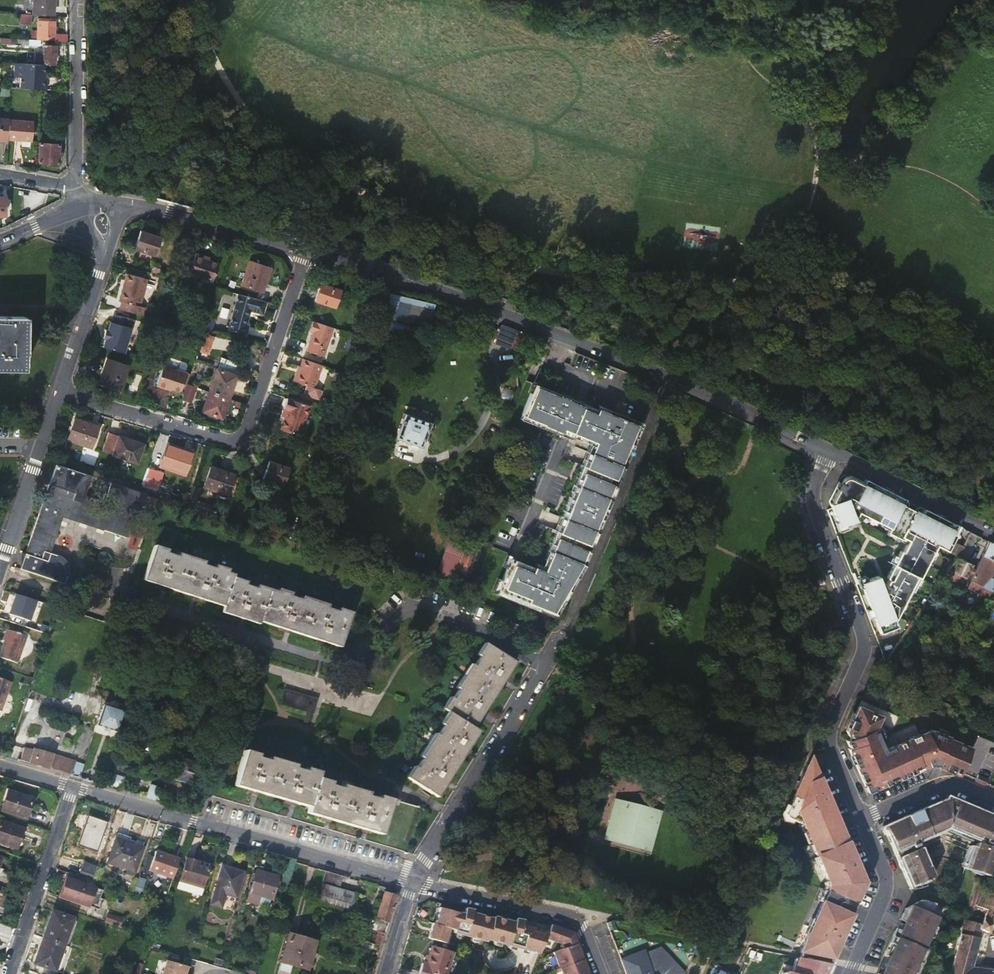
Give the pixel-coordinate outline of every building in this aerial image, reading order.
[(32,15),(52,16),(53,0),(33,0),(32,15)] [(21,23),(30,24),(31,14),(21,14),(21,23)] [(53,41),(53,34),(53,22),(51,22),(51,18),(37,19),(36,39),(43,39),(43,40),(53,41)] [(43,63),(53,64),(54,46),(44,45),(43,63)] [(44,65),(14,63),(13,77),(20,77),(19,85),(45,87),(46,79),(43,79),(44,65)] [(33,120),(8,119),(7,139),(32,141),(33,120)] [(59,145),(39,144),(38,162),(58,163),(59,145)] [(152,255),(157,239),(138,233),(133,249),(152,255)] [(204,254),(195,251),(188,273),(212,280),(218,262),(209,258),(203,257),(204,254)] [(242,285),(258,290),(261,281),(265,283),(270,268),(250,262),(242,285)] [(120,301),(118,308),(141,314),(143,307),(139,306),(146,278),(125,273),(118,300),(120,301)] [(320,284),(317,294),(321,295),(318,303),(334,308),(340,291),(320,284)] [(356,297),(364,300),(367,293),(358,290),(356,297)] [(261,312),(264,300),(237,292),(228,329),(245,333),(247,323),(245,322),(249,308),(261,312)] [(431,326),(435,302),(385,292),(381,316),(431,326)] [(103,346),(123,352),(132,318),(114,313),(111,321),(110,321),(107,329),(105,338),(103,346)] [(24,368),(25,354),(21,354),(21,316),(0,316),(0,368),(24,368)] [(214,319),(208,317),(207,320),(204,330),(210,331),(214,319)] [(326,353),(334,326),(313,320),(309,330),(313,331),(308,347),(326,353)] [(514,348),(521,331),(501,323),(495,341),(514,348)] [(222,358),(229,342),(209,334),(202,349),(222,358)] [(346,346),(353,348),(356,339),(349,337),(346,346)] [(301,365),(295,381),(315,387),(323,364),(303,357),(301,365)] [(105,360),(100,374),(105,375),(103,384),(119,389),(126,366),(105,360)] [(181,388),(187,369),(180,366),(179,368),(166,363),(160,381),(162,384),(167,385),(169,384),(175,386),(181,388)] [(292,380),(295,381),(301,365),(298,364),(292,380)] [(186,382),(191,370),(187,369),(181,388),(184,389),(186,382)] [(217,371),(210,390),(230,397),(236,377),(217,371)] [(188,400),(193,402),(197,386),(192,384),(188,400)] [(622,461),(636,425),(566,396),(566,398),(559,396),(560,394),(537,384),(533,393),(530,392),(521,413),(562,430),(571,434),(591,442),(586,454),(590,455),(585,468),(582,475),(571,501),(568,508),(558,533),(554,543),(541,573),(509,559),(496,591),(551,613),(586,549),(593,533),(588,531),(591,525),(595,527),(606,500),(602,498),(604,492),(608,494),(619,467),(615,466),(617,459),(622,461)] [(222,419),(230,397),(210,390),(208,399),(212,400),(209,408),(205,407),(203,413),(222,419)] [(311,405),(312,402),(289,394),(288,398),(311,405)] [(301,435),(311,405),(288,398),(284,408),(287,409),(282,429),(301,435)] [(419,420),(404,414),(396,437),(422,446),(429,428),(427,427),(428,423),(428,420),(422,418),(419,420)] [(92,448),(96,433),(88,431),(90,425),(75,420),(68,440),(92,448)] [(98,428),(90,425),(88,431),(96,433),(98,428)] [(562,430),(559,435),(569,439),(571,434),(562,430)] [(119,437),(108,433),(102,451),(113,455),(119,437)] [(138,463),(143,445),(119,437),(113,455),(138,463)] [(185,474),(190,459),(182,456),(183,451),(168,446),(162,466),(185,474)] [(159,466),(164,452),(156,449),(151,463),(159,466)] [(64,514),(126,536),(135,509),(140,511),(146,493),(113,481),(106,499),(86,492),(92,473),(57,461),(51,479),(61,483),(56,496),(47,492),(27,551),(21,568),(66,582),(68,574),(67,574),(66,574),(59,556),(59,555),(60,554),(51,551),(64,514)] [(203,486),(209,464),(202,461),(195,484),(203,486)] [(269,463),(266,472),(269,473),(266,481),(282,487),(288,469),(269,463)] [(162,471),(150,467),(144,484),(156,488),(162,471)] [(228,496),(233,481),(225,479),(226,473),(212,468),(206,489),(228,496)] [(235,476),(226,473),(225,479),(233,481),(235,476)] [(909,540),(903,552),(901,551),(887,578),(889,579),(886,585),(880,582),(878,576),(861,582),(881,634),(898,627),(895,620),(917,576),(920,578),(936,544),(947,549),(951,540),(952,540),(955,534),(953,533),(957,524),(921,506),(917,508),(915,511),(908,507),(910,504),(908,500),(865,478),(863,483),(852,477),(851,477),(850,477),(848,477),(847,477),(847,478),(846,479),(845,480),(840,489),(838,488),(832,500),(833,502),(830,503),(839,526),(855,520),(854,516),(856,515),(858,511),(883,524),(884,522),(891,526),(889,530),(897,534),(896,536),(902,539),(903,537),(909,540)] [(61,483),(51,479),(47,492),(56,496),(61,483)] [(965,558),(976,534),(970,531),(963,545),(952,540),(951,540),(947,549),(965,558)] [(988,541),(972,576),(970,582),(990,592),(990,591),(993,592),(993,544),(988,541)] [(179,592),(192,558),(179,554),(178,556),(167,552),(167,550),(155,545),(144,575),(143,579),(162,585),(165,587),(168,588),(179,592)] [(476,550),(465,545),(457,567),(469,571),(476,550)] [(397,566),(424,575),(430,561),(403,551),(397,566)] [(63,558),(59,555),(59,556),(66,574),(67,574),(68,572),(68,568),(67,565),(65,560),(63,558)] [(199,599),(224,607),(234,579),(235,577),(229,575),(230,572),(217,567),(216,570),(204,565),(205,563),(192,558),(179,592),(192,596),(196,598),(199,599)] [(971,565),(957,558),(957,560),(956,559),(952,572),(964,579),(971,565)] [(961,584),(964,579),(952,572),(948,570),(944,575),(961,584)] [(259,623),(270,592),(256,587),(255,591),(245,587),(246,584),(234,579),(224,607),(222,614),(236,619),(240,621),(244,622),(257,627),(259,623)] [(987,598),(990,592),(970,582),(967,587),(987,598)] [(301,638),(313,604),(303,600),(302,603),(290,599),(291,596),(277,592),(276,594),(270,592),(259,623),(284,632),(288,633),(290,634),(301,638)] [(31,620),(37,600),(16,593),(9,614),(31,620)] [(325,608),(313,604),(301,638),(316,643),(318,644),(322,645),(337,650),(339,644),(349,617),(336,612),(335,615),(324,611),(325,608)] [(503,621),(500,628),(508,631),(512,632),(515,633),(518,627),(503,621)] [(956,648),(962,651),(977,627),(971,624),(956,648)] [(6,629),(2,640),(4,641),(0,652),(0,657),(17,662),(26,635),(6,629)] [(149,645),(152,636),(133,630),(130,639),(149,645)] [(152,636),(149,645),(145,659),(151,661),(159,638),(152,636)] [(467,664),(460,675),(491,694),(501,678),(512,661),(507,658),(505,657),(480,642),(473,653),(476,655),(469,666),(467,664)] [(491,694),(460,675),(453,687),(456,689),(450,699),(447,697),(439,709),(445,712),(471,728),(481,711),(491,694)] [(1,710),(10,681),(0,678),(0,710),(1,710)] [(931,682),(926,691),(933,695),(935,696),(940,688),(931,682)] [(317,699),(284,689),(279,706),(306,713),(304,722),(308,724),(310,714),(313,715),(317,699)] [(926,691),(917,706),(920,707),(925,708),(933,695),(926,691)] [(915,723),(912,724),(893,733),(892,731),(899,716),(862,699),(860,705),(859,705),(856,713),(855,712),(847,730),(850,738),(847,740),(851,747),(849,748),(862,777),(867,775),(869,781),(866,783),(866,785),(868,788),(871,789),(875,787),(875,788),(884,784),(891,781),(890,779),(902,774),(903,776),(911,772),(910,770),(928,762),(929,759),(961,772),(971,746),(949,737),(950,736),(932,729),(920,735),(915,723)] [(133,714),(104,704),(98,725),(126,734),(133,714)] [(471,728),(445,712),(437,724),(440,726),(434,736),(432,735),(425,745),(457,765),(466,749),(477,732),(471,728)] [(21,759),(28,762),(33,747),(26,745),(21,759)] [(457,765),(425,745),(417,759),(420,761),(415,769),(413,767),(406,778),(421,788),(426,791),(428,792),(437,797),(446,782),(457,765)] [(51,763),(53,754),(34,748),(30,764),(54,771),(55,764),(51,763)] [(271,796),(282,761),(268,757),(267,760),(257,757),(258,753),(245,749),(236,777),(234,784),(256,791),(271,796)] [(67,758),(63,773),(70,775),(75,760),(67,758)] [(176,779),(195,785),(202,765),(182,759),(176,779)] [(808,760),(799,781),(795,779),(788,795),(792,797),(785,814),(786,817),(802,824),(804,830),(835,816),(829,804),(827,798),(810,760),(809,760),(808,760)] [(282,761),(271,796),(293,802),(308,807),(318,777),(319,772),(306,768),(305,772),(295,768),(296,765),(282,761)] [(975,780),(985,785),(988,778),(978,773),(975,780)] [(122,777),(112,774),(108,786),(119,789),(122,777)] [(329,819),(344,823),(355,789),(343,785),(342,788),(330,784),(331,781),(318,777),(308,807),(307,812),(329,819)] [(149,786),(146,797),(151,799),(165,803),(167,798),(159,795),(161,790),(149,786)] [(355,789),(344,823),(366,830),(381,835),(390,804),(391,799),(379,796),(378,799),(367,796),(368,793),(355,789)] [(8,811),(30,819),(36,803),(14,795),(8,811)] [(883,826),(890,842),(910,888),(911,889),(912,889),(913,889),(914,889),(916,888),(917,888),(918,887),(919,887),(920,886),(921,886),(922,885),(923,884),(922,881),(924,881),(923,879),(931,875),(918,846),(915,847),(911,849),(910,846),(914,844),(915,844),(914,842),(917,841),(916,839),(919,838),(920,840),(938,832),(937,830),(945,827),(975,840),(981,842),(979,845),(974,843),(973,846),(971,850),(966,848),(960,862),(962,864),(962,867),(991,876),(993,870),(993,822),(987,820),(990,814),(949,797),(940,800),(883,826)] [(616,800),(608,833),(652,844),(661,812),(616,800)] [(189,804),(187,809),(196,812),(198,806),(189,804)] [(395,806),(390,804),(381,835),(405,842),(414,811),(409,810),(395,806)] [(80,844),(98,850),(107,822),(89,816),(80,844)] [(835,816),(804,830),(810,842),(840,829),(835,816)] [(18,849),(24,831),(0,823),(0,842),(18,849)] [(857,867),(840,829),(810,842),(829,885),(800,951),(829,957),(831,957),(835,949),(837,943),(849,915),(855,903),(864,883),(860,873),(857,867)] [(118,834),(116,840),(128,844),(130,838),(118,834)] [(142,849),(128,844),(116,840),(109,863),(134,872),(142,849)] [(149,870),(173,879),(180,859),(155,851),(149,870)] [(187,859),(181,881),(203,887),(209,865),(187,859)] [(86,863),(83,871),(81,877),(86,879),(94,881),(96,875),(98,867),(86,863)] [(223,867),(216,891),(236,898),(243,873),(223,867)] [(258,904),(260,901),(261,896),(272,899),(278,877),(258,871),(249,901),(258,904)] [(71,874),(69,879),(84,884),(86,879),(81,877),(71,874)] [(974,910),(981,881),(981,880),(975,878),(967,908),(974,910)] [(69,879),(62,896),(90,907),(97,889),(69,879)] [(357,896),(322,886),(316,907),(351,917),(357,896)] [(980,924),(978,928),(981,929),(987,932),(989,926),(993,928),(993,890),(991,897),(986,895),(987,892),(982,890),(976,905),(986,909),(980,924)] [(235,902),(236,898),(216,891),(214,896),(235,902)] [(378,932),(374,945),(382,947),(390,921),(397,895),(384,891),(374,923),(377,924),(375,931),(378,932)] [(922,899),(914,903),(905,908),(892,936),(895,937),(887,955),(891,957),(890,959),(889,961),(888,961),(887,962),(886,962),(886,963),(885,964),(885,965),(885,966),(885,967),(886,967),(886,968),(887,969),(912,973),(913,973),(934,908),(932,908),(930,908),(932,902),(922,899)] [(433,923),(428,938),(445,943),(450,926),(455,927),(454,929),(487,938),(488,936),(541,951),(546,938),(549,929),(523,921),(524,917),(516,915),(515,919),(494,913),(493,915),(472,909),(473,906),(466,905),(464,912),(439,908),(435,924),(433,923)] [(54,912),(45,940),(65,947),(75,919),(54,912)] [(110,916),(107,924),(121,928),(123,920),(110,916)] [(606,922),(610,930),(616,928),(613,920),(606,922)] [(368,929),(375,931),(377,924),(374,923),(370,922),(368,929)] [(549,929),(546,938),(562,943),(564,948),(577,942),(573,932),(560,927),(551,924),(549,929)] [(979,938),(981,929),(978,928),(962,926),(961,933),(979,938)] [(364,931),(361,941),(368,943),(371,932),(364,931)] [(975,967),(974,965),(971,964),(979,938),(961,933),(950,973),(993,973),(993,969),(975,967)] [(290,936),(279,973),(291,973),(294,966),(307,970),(315,943),(290,936)] [(57,971),(65,947),(45,940),(37,964),(57,971)] [(553,952),(558,965),(559,968),(560,967),(583,958),(580,950),(577,942),(564,948),(553,952)] [(620,957),(627,973),(681,973),(683,970),(662,946),(637,955),(632,952),(620,957)] [(775,953),(749,947),(738,973),(714,962),(709,973),(823,973),(824,972),(824,971),(825,963),(775,953)] [(432,948),(427,964),(425,964),(422,973),(447,973),(452,954),(432,948)] [(887,955),(880,971),(879,973),(912,973),(887,969),(886,968),(886,967),(885,967),(885,966),(885,965),(885,964),(886,963),(886,962),(887,962),(888,961),(889,961),(890,959),(891,957),(887,955)] [(583,958),(560,967),(561,970),(562,973),(589,973),(587,967),(583,958)] [(190,966),(169,960),(164,973),(187,973),(190,966)]
